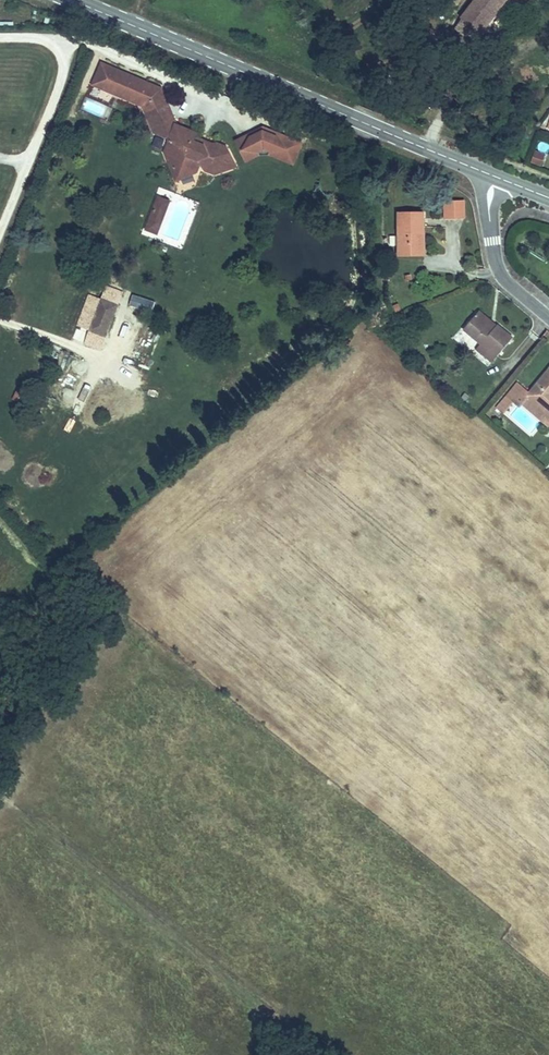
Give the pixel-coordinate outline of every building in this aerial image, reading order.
[(501,0),(482,0),(458,30),(476,44),(508,5),(501,0)] [(97,73),(108,78),(117,57),(107,53),(97,73)] [(147,96),(157,123),(172,130),(167,141),(173,158),(181,162),(190,158),(197,162),(201,153),(205,154),(204,158),(205,162),(215,167),(221,164),(224,159),(229,161),(232,155),(226,153),(229,147),(227,141),(217,137),(213,138),(206,135),(204,139),(194,134),(198,126),(178,117),(165,80),(117,57),(108,78),(147,96)] [(541,117),(545,109),(541,106),(536,115),(541,117)] [(266,154),(294,166),(304,142),(265,127),(235,138),(244,163),(266,154)] [(543,148),(540,159),(548,161),(548,150),(543,148)] [(158,185),(144,216),(155,221),(169,190),(158,185)] [(451,199),(452,217),(469,217),(469,199),(451,199)] [(425,254),(425,237),(421,237),(421,230),(429,230),(429,212),(405,212),(405,254),(425,254)] [(106,323),(118,291),(102,285),(90,316),(106,323)] [(481,309),(478,312),(497,328),(499,324),(481,309)] [(497,328),(478,312),(466,327),(485,343),(480,348),(496,361),(516,338),(499,324),(497,328)] [(535,393),(521,381),(509,396),(515,400),(520,393),(525,397),(530,391),(534,394),(548,407),(548,376),(535,393)] [(534,394),(530,391),(525,397),(548,417),(548,407),(534,394)] [(506,411),(515,400),(509,396),(500,407),(506,411)]
